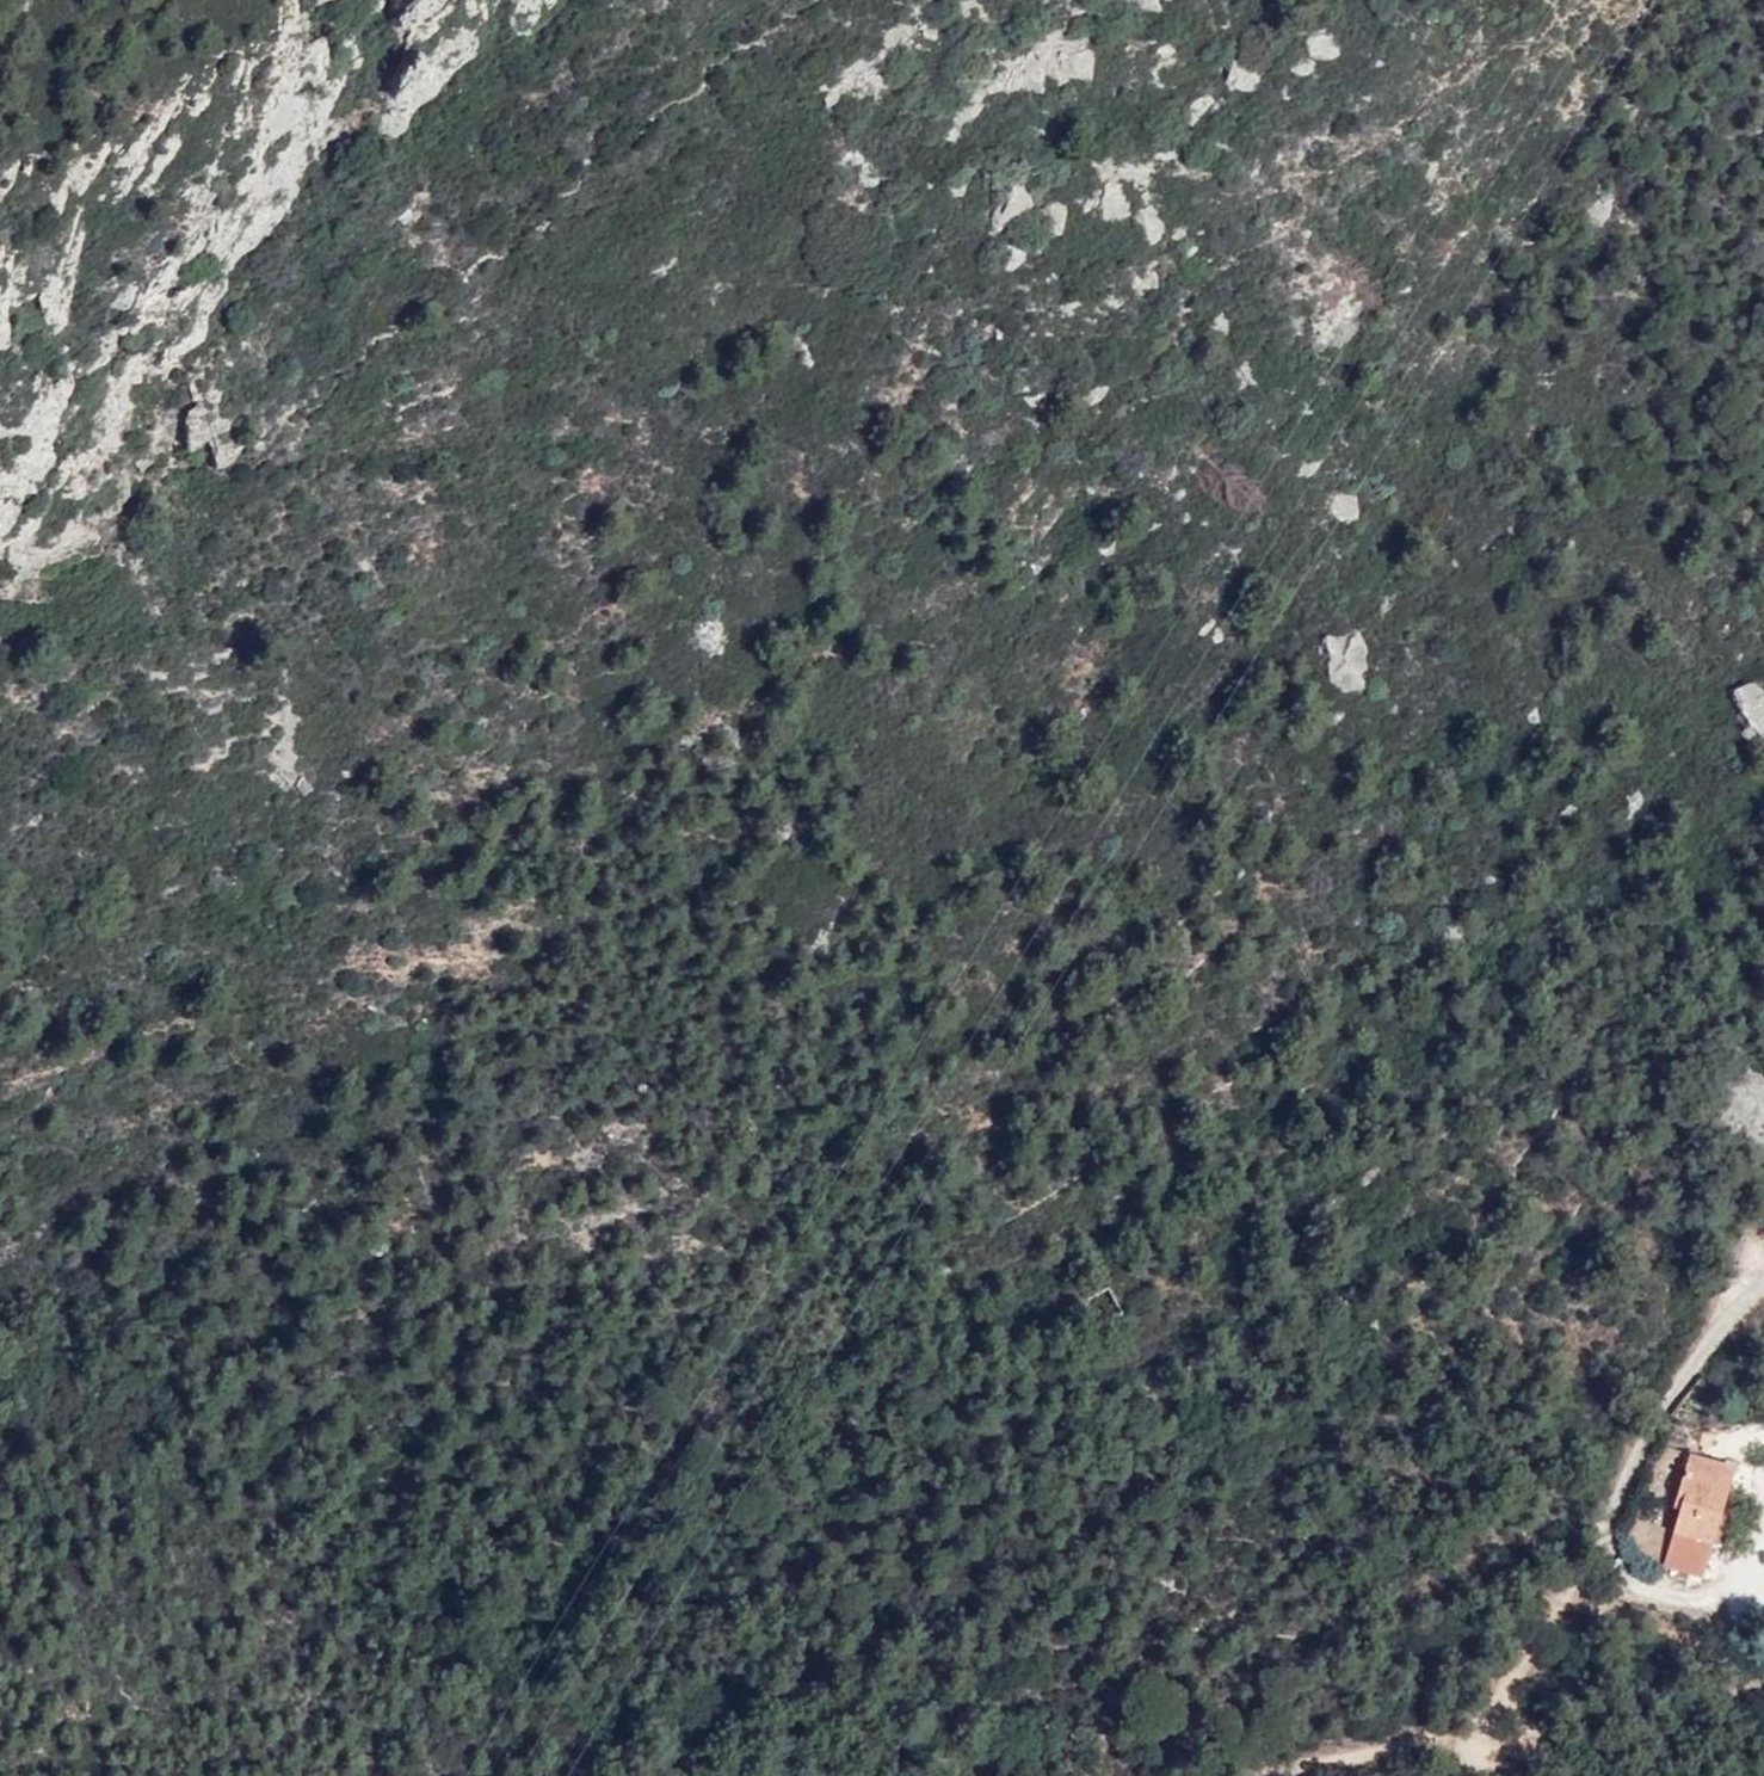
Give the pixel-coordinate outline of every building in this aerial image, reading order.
[(1363,640),(1330,640),(1331,688),(1363,688),(1363,640)] [(1727,691),(1746,750),(1763,744),(1763,680),(1727,691)] [(1715,1431),(1703,1426),(1697,1446),(1709,1449),(1715,1431)] [(1685,1499),(1681,1510),(1664,1566),(1701,1577),(1732,1469),(1689,1455),(1677,1496),(1685,1499)] [(1674,1508),(1681,1510),(1685,1499),(1677,1496),(1674,1508)]
